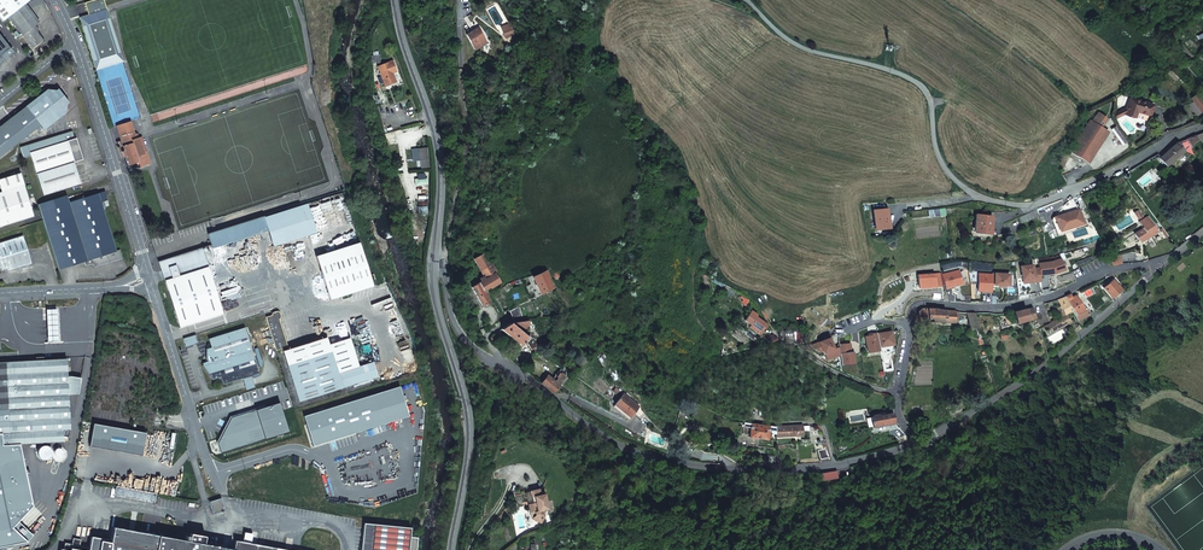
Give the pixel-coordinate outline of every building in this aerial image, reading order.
[(36,28),(34,26),(31,22),(36,18),(25,4),(30,0),(0,0),(0,19),(2,22),(8,17),(33,49),(43,41),(36,32),(34,29),(36,28)] [(85,4),(87,11),(90,10),(91,14),(88,15),(79,18),(95,71),(122,63),(103,0),(97,0),(85,4)] [(36,18),(31,22),(34,26),(39,22),(36,18)] [(487,43),(479,28),(467,35),(475,49),(487,43)] [(504,34),(505,38),(515,34),(513,30),(504,34)] [(1,53),(3,56),(6,54),(4,51),(8,47),(0,37),(0,54),(1,53)] [(393,60),(377,66),(384,86),(397,82),(394,73),(397,72),(393,60)] [(11,118),(26,136),(37,127),(40,130),(42,128),(43,130),(65,113),(66,104),(68,102),(57,89),(56,90),(47,89),(11,118)] [(1152,105),(1130,97),(1128,105),(1125,113),(1125,114),(1134,117),(1136,112),(1149,116),(1152,105)] [(1116,117),(1125,113),(1128,105),(1113,111),(1116,117)] [(26,136),(11,118),(0,126),(0,156),(26,136)] [(1107,132),(1090,121),(1070,151),(1088,162),(1107,132)] [(135,163),(136,165),(137,168),(150,163),(146,150),(143,151),(139,137),(135,138),(132,127),(118,131),(121,140),(118,141),(120,147),(123,146),(124,151),(121,151),(123,157),(124,157),(126,156),(129,165),(135,163)] [(82,159),(75,138),(74,139),(72,132),(20,148),(23,158),(30,156),(43,195),(80,184),(74,162),(82,159)] [(1198,139),(1195,136),(1187,139),(1190,146),(1198,139)] [(1187,139),(1177,143),(1184,151),(1190,146),(1187,139)] [(1184,151),(1177,143),(1159,158),(1165,166),(1184,151)] [(427,147),(417,148),(418,161),(420,160),(428,160),(427,147)] [(127,168),(136,165),(135,163),(129,165),(126,156),(124,157),(127,168)] [(428,160),(420,160),(421,169),(430,168),(429,160),(428,160)] [(20,173),(0,179),(0,185),(2,192),(0,192),(0,226),(33,216),(20,173)] [(69,203),(66,195),(38,204),(58,269),(84,261),(85,266),(92,264),(94,263),(95,267),(114,261),(116,260),(116,257),(122,256),(120,249),(115,251),(100,201),(107,198),(105,191),(69,203)] [(308,203),(299,206),(308,234),(317,232),(308,203)] [(299,206),(264,217),(267,229),(273,245),(308,234),(299,206)] [(947,214),(946,208),(929,210),(929,217),(947,215),(947,214)] [(890,227),(888,209),(874,211),(876,229),(890,227)] [(1037,209),(1025,214),(1019,217),(1022,223),(1039,214),(1038,212),(1038,210),(1037,209)] [(1055,217),(1059,231),(1082,224),(1081,221),(1078,210),(1055,217)] [(1038,212),(1039,214),(1040,221),(1047,219),(1045,211),(1038,212)] [(263,215),(208,231),(213,246),(267,229),(264,217),(263,215)] [(975,231),(990,233),(992,216),(976,215),(975,231)] [(1158,230),(1148,216),(1138,222),(1142,228),(1134,234),(1140,242),(1158,230)] [(1059,231),(1055,217),(1053,218),(1052,220),(1057,236),(1087,227),(1085,220),(1081,221),(1082,224),(1059,231)] [(7,268),(7,271),(31,264),(22,235),(0,242),(0,267),(6,266),(7,268)] [(315,256),(329,300),(373,286),(359,242),(315,256)] [(158,261),(164,279),(206,266),(200,247),(158,261)] [(1107,255),(1105,252),(1074,264),(1076,268),(1107,255)] [(497,271),(486,253),(474,259),(484,275),(480,278),(482,281),(472,287),(483,306),(491,301),(485,290),(490,286),(491,288),(501,282),(495,272),(497,271)] [(1117,254),(1109,258),(1113,266),(1121,262),(1117,254)] [(1039,268),(1040,275),(1054,273),(1065,270),(1061,258),(1053,262),(1039,264),(1039,268)] [(1040,275),(1039,268),(1033,269),(1032,265),(1020,267),(1022,280),(1034,278),(1034,282),(1041,281),(1040,275)] [(206,267),(164,280),(179,327),(221,313),(206,267)] [(550,276),(546,270),(529,279),(536,292),(539,291),(541,294),(554,287),(548,277),(550,276)] [(955,272),(942,275),(945,288),(958,285),(955,272)] [(940,273),(918,275),(919,288),(941,286),(940,273)] [(993,275),(992,285),(1000,285),(1003,286),(1009,286),(1010,274),(993,273),(993,275)] [(992,285),(993,275),(979,274),(977,291),(991,292),(992,285)] [(1113,280),(1107,285),(1103,288),(1110,297),(1120,289),(1113,280)] [(742,295),(741,295),(740,297),(743,299),(742,301),(744,303),(743,304),(746,306),(747,305),(748,305),(750,301),(742,295)] [(1066,313),(1072,310),(1078,321),(1080,320),(1088,315),(1083,305),(1081,302),(1079,304),(1076,299),(1078,298),(1076,295),(1072,298),(1070,295),(1063,298),(1057,300),(1060,307),(1057,309),(1061,317),(1044,326),(1049,334),(1068,322),(1070,321),(1066,313)] [(510,311),(514,322),(524,321),(520,306),(510,311)] [(1027,308),(1013,312),(1016,323),(1035,317),(1032,307),(1027,308)] [(916,321),(957,323),(958,318),(955,318),(956,311),(954,311),(938,309),(922,308),(917,312),(916,321)] [(59,341),(57,309),(47,309),(48,342),(59,341)] [(557,317),(568,315),(564,309),(560,311),(561,312),(555,314),(557,317)] [(749,327),(757,332),(761,327),(763,328),(766,324),(758,318),(759,316),(751,310),(745,319),(751,324),(749,327)] [(271,315),(265,317),(275,350),(287,347),(278,319),(280,317),(278,312),(276,311),(272,312),(271,315)] [(978,327),(975,313),(968,313),(966,312),(970,327),(975,327),(978,327)] [(514,322),(510,322),(502,328),(501,329),(521,345),(525,340),(532,349),(537,346),(534,334),(527,336),(520,330),(520,329),(529,328),(528,320),(526,321),(524,321),(514,322)] [(1072,329),(1077,326),(1073,320),(1070,321),(1068,322),(1072,329)] [(242,378),(251,376),(259,373),(245,328),(208,339),(211,348),(205,349),(205,359),(206,359),(206,362),(202,363),(201,366),(212,380),(220,377),(223,385),(242,378)] [(805,341),(806,330),(797,330),(797,341),(805,341)] [(877,337),(879,347),(893,345),(891,331),(881,333),(882,336),(877,337)] [(876,333),(871,334),(871,335),(868,336),(865,336),(867,350),(879,348),(879,347),(877,337),(876,333)] [(189,337),(183,339),(185,346),(192,344),(189,337)] [(283,350),(298,401),(378,377),(373,362),(359,367),(350,337),(328,344),(326,337),(283,350)] [(831,357),(840,354),(839,348),(834,350),(829,338),(811,345),(812,347),(818,352),(822,350),(823,354),(829,352),(831,357)] [(844,344),(839,344),(839,348),(840,354),(841,366),(848,365),(848,362),(854,361),(853,351),(845,352),(844,344)] [(35,360),(0,362),(0,548),(27,542),(33,536),(18,522),(32,506),(20,444),(62,441),(62,430),(69,429),(68,394),(78,394),(81,378),(67,378),(66,359),(43,360),(43,357),(35,357),(35,360)] [(553,393),(558,389),(561,386),(570,375),(570,374),(562,367),(561,368),(552,378),(548,375),(541,382),(553,393)] [(246,390),(254,387),(251,376),(242,378),(246,390)] [(399,387),(304,416),(312,446),(408,416),(399,387)] [(623,393),(623,394),(614,405),(628,416),(633,410),(638,404),(623,393)] [(962,410),(958,401),(945,408),(950,416),(962,410)] [(221,454),(288,432),(279,403),(231,418),(218,444),(221,454)] [(893,414),(892,414),(889,415),(888,413),(881,415),(881,416),(879,416),(879,415),(871,417),(873,427),(895,422),(894,419),(893,414)] [(775,433),(776,426),(757,423),(744,422),(743,422),(742,427),(750,428),(749,436),(756,437),(755,447),(759,447),(760,438),(767,439),(768,430),(772,431),(772,433),(775,433)] [(791,425),(776,426),(775,433),(775,434),(776,435),(776,436),(803,435),(802,430),(812,429),(811,425),(791,425)] [(906,441),(906,436),(905,434),(896,438),(897,444),(906,441)] [(168,437),(174,459),(179,457),(172,436),(168,437)] [(666,455),(669,444),(657,440),(653,450),(666,455)] [(38,446),(37,448),(36,451),(36,454),(38,456),(40,458),(43,458),(45,458),(48,456),(49,455),(50,453),(50,450),(49,447),(46,445),(43,444),(41,445),(38,446)] [(820,458),(830,457),(828,451),(827,449),(823,449),(817,450),(820,458)] [(768,464),(780,464),(779,454),(767,454),(768,464)] [(179,457),(174,459),(178,473),(183,471),(179,457)] [(836,470),(821,474),(823,480),(831,479),(838,478),(836,470)] [(140,497),(140,499),(154,502),(156,494),(116,486),(115,490),(109,489),(108,492),(115,493),(115,495),(121,496),(121,494),(140,497)] [(530,519),(539,524),(543,517),(541,511),(546,510),(541,490),(529,493),(524,494),(528,511),(533,510),(534,513),(530,519)] [(212,503),(214,511),(222,509),(219,500),(212,503)] [(417,538),(410,538),(411,529),(364,524),(361,549),(416,549),(417,538)] [(116,528),(115,528),(113,527),(111,540),(107,539),(106,542),(90,539),(88,549),(64,545),(63,549),(114,549),(116,528)] [(191,535),(192,534),(190,534),(189,541),(116,528),(114,549),(287,549),(251,543),(253,534),(244,532),(242,542),(235,541),(234,549),(203,544),(205,536),(203,536),(203,538),(191,535)] [(338,543),(331,542),(330,549),(337,549),(338,543)]
